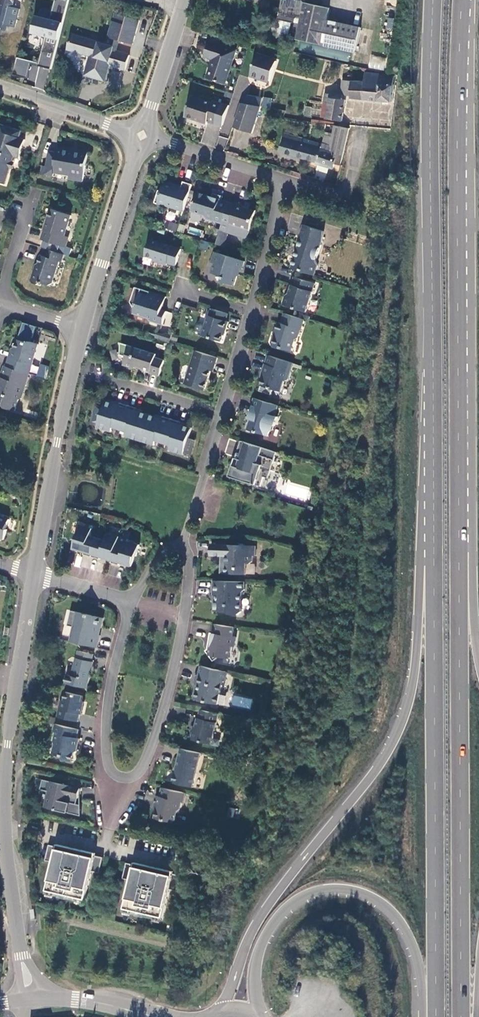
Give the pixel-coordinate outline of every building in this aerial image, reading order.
[(14,0),(3,0),(0,14),(0,29),(6,31),(8,25),(12,7),(14,0)] [(302,2),(293,0),(281,0),(278,12),(276,12),(274,19),(297,24),(302,2)] [(294,38),(353,51),(358,27),(324,20),(326,7),(302,2),(297,24),(294,38)] [(20,9),(12,7),(8,25),(16,27),(20,9)] [(138,20),(114,13),(108,37),(131,44),(138,20)] [(37,62),(15,57),(11,75),(36,80),(34,87),(46,90),(62,22),(33,15),(26,43),(41,47),(37,62)] [(113,47),(70,34),(66,48),(89,55),(84,75),(103,80),(107,65),(124,69),(128,55),(112,50),(113,47)] [(236,52),(210,45),(206,58),(215,61),(217,65),(213,80),(227,84),(236,52)] [(368,68),(383,70),(385,57),(370,55),(368,68)] [(276,61),(257,56),(251,76),(271,82),(276,61)] [(391,76),(364,74),(363,83),(342,81),(340,94),(330,93),(330,94),(323,94),(322,103),(319,118),(340,121),(344,100),(341,100),(342,94),(349,95),(349,97),(389,101),(391,76)] [(193,98),(186,118),(207,124),(207,123),(223,128),(229,106),(214,101),(213,104),(193,98)] [(248,98),(247,107),(263,109),(264,100),(248,98)] [(390,103),(345,99),(343,116),(389,120),(390,103)] [(253,135),(263,109),(247,107),(242,106),(234,128),(253,135)] [(304,107),(303,116),(312,117),(313,109),(304,107)] [(18,137),(20,130),(0,123),(0,131),(18,137)] [(348,130),(332,126),(327,147),(302,141),(298,158),(316,162),(316,164),(332,168),(334,164),(336,155),(333,155),(335,147),(344,149),(348,130)] [(0,131),(0,182),(3,183),(8,167),(10,162),(12,156),(17,158),(23,138),(18,137),(0,131)] [(281,154),(298,158),(302,141),(286,136),(281,154)] [(49,145),(45,166),(54,167),(58,147),(49,145)] [(88,153),(58,147),(54,167),(45,166),(42,165),(41,174),(44,174),(53,176),(53,173),(68,177),(68,180),(82,182),(88,153)] [(334,164),(340,165),(344,149),(335,147),(333,155),(336,155),(334,164)] [(192,185),(183,183),(181,190),(174,188),(175,186),(164,182),(161,192),(159,191),(155,204),(165,207),(165,206),(184,212),(192,185)] [(222,224),(229,203),(220,200),(221,196),(213,194),(211,197),(197,193),(191,212),(204,216),(206,219),(222,224)] [(247,239),(255,211),(249,209),(251,204),(246,203),(245,206),(237,204),(236,205),(229,203),(222,224),(220,231),(247,239)] [(50,210),(41,240),(62,247),(65,237),(62,236),(68,216),(50,210)] [(175,232),(178,223),(173,222),(176,213),(168,211),(163,229),(175,232)] [(321,245),(323,231),(303,225),(299,238),(300,238),(296,252),(297,252),(296,256),(295,256),(291,268),(314,275),(317,265),(316,261),(321,245)] [(189,226),(187,233),(200,237),(202,230),(189,226)] [(181,250),(150,240),(145,256),(157,260),(157,262),(167,265),(167,263),(176,266),(181,250)] [(59,263),(62,254),(45,249),(43,257),(40,256),(36,270),(32,274),(30,280),(32,283),(38,285),(41,283),(47,286),(51,284),(57,262),(59,263)] [(244,262),(214,252),(211,263),(214,264),(211,274),(223,277),(222,282),(234,286),(239,269),(241,270),(244,262)] [(315,283),(294,277),(289,293),(286,295),(283,304),(306,312),(315,283)] [(149,321),(162,325),(166,312),(160,310),(161,307),(162,307),(165,297),(135,288),(130,303),(134,310),(133,314),(148,319),(149,321)] [(208,316),(201,336),(220,342),(224,331),(225,331),(228,322),(226,321),(228,314),(211,309),(209,316),(208,316)] [(285,313),(284,313),(281,323),(279,322),(276,331),(277,332),(276,337),(273,338),(271,343),(273,346),(291,351),(294,339),(297,338),(300,329),(300,330),(303,319),(304,319),(285,313)] [(157,333),(155,338),(170,343),(172,336),(167,334),(163,335),(157,333)] [(13,348),(8,365),(29,372),(39,342),(31,340),(29,341),(19,338),(16,348),(13,348)] [(157,355),(121,344),(120,356),(126,358),(124,366),(135,369),(136,367),(143,369),(142,370),(151,372),(150,374),(160,377),(164,361),(156,358),(157,355)] [(195,351),(184,384),(204,391),(210,371),(213,372),(217,358),(195,351)] [(268,355),(262,374),(264,374),(259,391),(271,395),(273,389),(281,392),(284,381),(285,381),(288,379),(293,363),(294,363),(268,355)] [(29,372),(8,365),(6,365),(0,382),(0,401),(5,403),(6,407),(14,410),(17,400),(21,398),(29,372)] [(278,405),(254,398),(250,413),(253,414),(250,421),(247,422),(245,429),(247,432),(253,434),(256,432),(269,436),(272,427),(275,425),(278,417),(275,416),(278,405)] [(119,406),(105,402),(97,428),(111,432),(113,428),(128,433),(126,437),(154,446),(156,441),(171,446),(169,450),(183,455),(192,429),(178,424),(179,422),(163,417),(162,419),(135,411),(136,409),(120,403),(119,406)] [(231,455),(236,440),(229,438),(224,453),(231,455)] [(277,452),(241,441),(237,455),(241,456),(238,467),(233,465),(230,476),(261,486),(264,476),(269,478),(277,452)] [(1,540),(4,538),(7,529),(6,529),(9,520),(0,517),(0,539),(1,540)] [(92,528),(80,525),(73,548),(84,552),(84,554),(100,559),(101,557),(112,560),(111,563),(119,565),(120,563),(131,566),(134,556),(136,556),(139,545),(126,541),(124,546),(117,544),(119,536),(107,533),(105,540),(90,536),(92,528)] [(254,558),(255,548),(210,546),(210,558),(226,558),(225,563),(220,563),(220,576),(245,576),(246,566),(249,566),(252,563),(252,558),(254,558)] [(108,576),(120,577),(121,567),(109,566),(108,576)] [(244,584),(213,583),(213,598),(216,598),(216,604),(214,604),(213,614),(228,615),(230,617),(237,617),(241,614),(241,595),(244,593),(244,584)] [(73,630),(70,644),(97,650),(100,638),(97,637),(98,630),(100,631),(103,621),(70,613),(67,628),(73,630)] [(234,630),(213,626),(211,635),(210,635),(208,644),(211,645),(210,650),(205,653),(213,663),(219,659),(229,661),(231,648),(234,649),(235,639),(232,639),(234,630)] [(75,660),(71,679),(88,683),(93,664),(91,664),(93,657),(78,653),(77,661),(75,660)] [(227,674),(200,668),(198,676),(195,678),(194,683),(196,687),(198,687),(197,691),(195,691),(193,701),(217,706),(222,682),(225,683),(227,674)] [(57,719),(78,724),(80,716),(81,717),(83,708),(80,708),(82,698),(65,694),(64,702),(61,702),(57,719)] [(218,715),(200,711),(198,720),(197,720),(195,731),(191,730),(189,741),(211,746),(213,735),(212,733),(214,732),(218,715)] [(64,762),(72,764),(74,754),(78,752),(77,750),(79,741),(77,740),(78,732),(54,726),(53,732),(55,735),(53,743),(55,745),(53,754),(55,757),(62,759),(64,762)] [(180,750),(172,784),(192,788),(200,754),(180,750)] [(80,791),(47,783),(45,793),(49,794),(45,809),(66,814),(69,798),(78,800),(80,791)] [(185,794),(161,789),(159,798),(156,797),(154,807),(157,808),(155,820),(172,823),(175,822),(177,812),(179,811),(181,803),(183,804),(185,794)] [(53,864),(46,893),(85,901),(91,873),(99,875),(103,859),(49,847),(45,863),(53,864)] [(130,883),(124,911),(162,919),(169,891),(177,893),(180,878),(126,865),(123,881),(130,883)]
